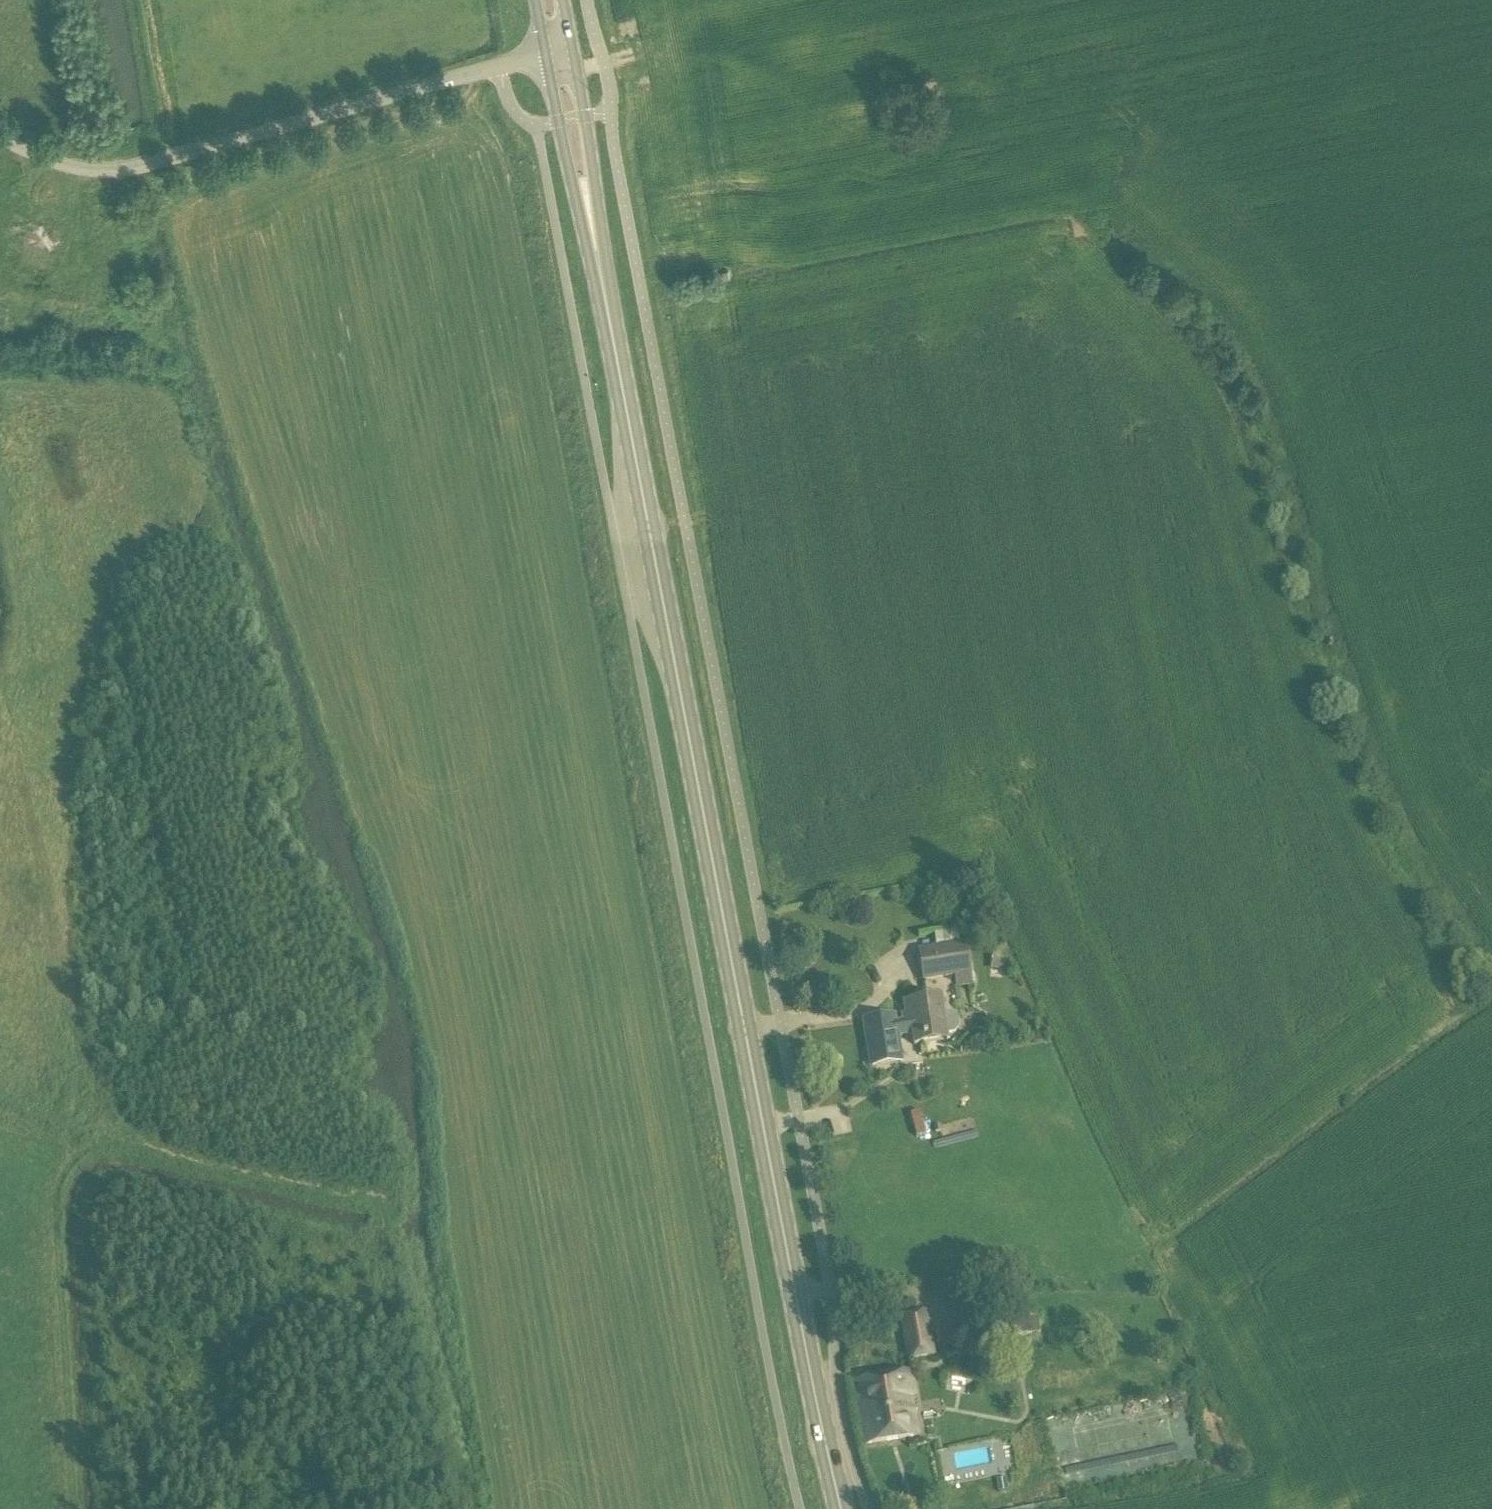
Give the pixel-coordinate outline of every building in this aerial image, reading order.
[(937,927),(938,939),(961,936),(960,924),(937,927)] [(971,985),(966,943),(917,949),(921,981),(954,977),(955,987),(971,985)] [(902,1020),(905,1034),(912,1033),(914,1044),(948,1039),(947,1035),(954,1034),(959,1028),(957,1017),(951,1012),(944,1013),(942,996),(916,1000),(918,1012),(909,1014),(910,1019),(902,1020)] [(905,1034),(902,1020),(895,1021),(894,1016),(864,1020),(871,1065),(901,1060),(897,1035),(905,1034)] [(906,1360),(934,1355),(927,1311),(898,1315),(906,1360)] [(1031,1334),(1029,1311),(1013,1313),(1015,1336),(1031,1334)] [(867,1443),(918,1434),(911,1394),(914,1393),(910,1371),(855,1378),(867,1443)] [(1007,1481),(996,1483),(997,1491),(1009,1489),(1007,1481)]
